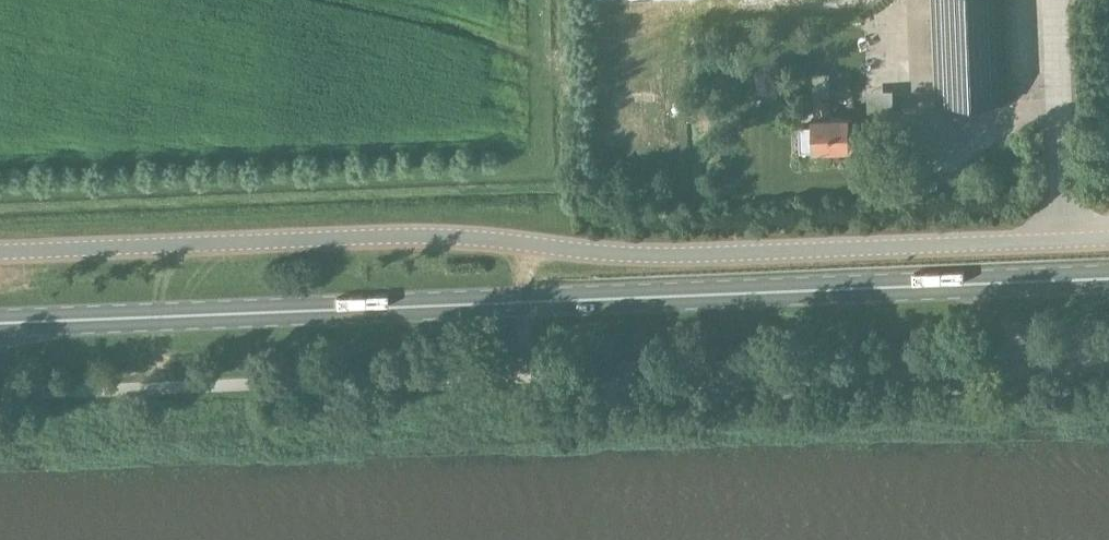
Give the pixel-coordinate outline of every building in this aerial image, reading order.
[(936,103),(1008,100),(1004,0),(931,0),(936,103)] [(812,151),(850,149),(848,117),(829,118),(829,100),(815,100),(815,118),(811,118),(812,151)]
